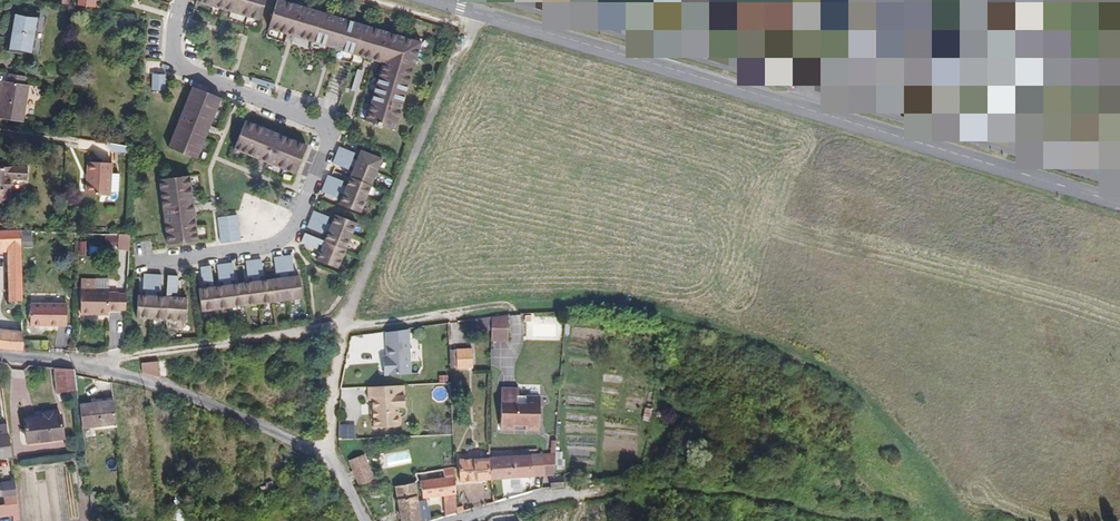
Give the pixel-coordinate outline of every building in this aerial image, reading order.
[(265,0),(197,0),(196,2),(259,21),(265,0)] [(422,42),(281,0),(277,0),(268,29),(382,62),(365,120),(396,129),(422,42)] [(871,65),(901,71),(914,0),(883,0),(871,65)] [(947,84),(1015,96),(1033,0),(962,0),(947,84)] [(10,40),(9,40),(7,50),(33,55),(39,16),(13,12),(10,31),(12,32),(10,40)] [(355,91),(361,70),(357,68),(351,89),(355,91)] [(24,85),(26,76),(9,74),(8,82),(4,81),(0,108),(0,118),(22,122),(28,85),(24,85)] [(165,91),(165,75),(152,75),(152,91),(165,91)] [(275,84),(252,77),(250,82),(274,89),(275,84)] [(221,98),(192,87),(168,148),(197,159),(221,98)] [(295,173),(306,145),(246,121),(234,149),(295,173)] [(355,152),(339,146),(336,154),(378,171),(383,158),(361,149),(357,159),(353,158),(355,152)] [(378,171),(336,154),(333,163),(349,169),(350,165),(354,167),(350,176),(372,185),(378,171)] [(3,203),(10,203),(12,167),(3,166),(4,161),(0,161),(0,203),(3,203)] [(85,178),(84,194),(109,195),(110,163),(89,161),(88,178),(85,178)] [(325,183),(367,199),(372,185),(350,176),(346,186),(343,184),(344,181),(328,174),(325,183)] [(199,241),(190,176),(160,180),(169,245),(199,241)] [(367,199),(325,183),(322,191),(337,197),(340,191),(344,193),(340,203),(361,212),(367,199)] [(311,219),(352,235),(357,223),(336,214),(332,224),(328,222),(330,216),(314,210),(311,219)] [(239,225),(238,215),(218,218),(221,243),(232,242),(230,227),(239,225)] [(352,235),(311,219),(308,227),(323,233),(325,229),(329,231),(325,240),(347,249),(352,235)] [(232,242),(241,241),(239,225),(230,227),(232,242)] [(8,252),(8,278),(9,301),(22,301),(20,230),(0,231),(0,252),(8,252)] [(319,244),(323,245),(318,260),(339,268),(347,249),(325,240),(306,232),(302,242),(317,249),(319,244)] [(130,235),(106,234),(106,247),(129,248),(130,235)] [(23,235),(22,246),(32,247),(33,235),(23,235)] [(295,272),(293,255),(284,256),(289,300),(303,298),(300,275),(289,277),(289,272),(295,272)] [(289,300),(284,256),(275,257),(277,274),(282,273),(282,278),(271,279),(274,302),(289,300)] [(265,276),(262,259),(255,260),(260,304),(274,302),(271,279),(262,280),(261,276),(265,276)] [(260,304),(255,260),(247,261),(249,278),(253,277),(254,282),(243,283),(246,306),(260,304)] [(232,280),(236,280),(234,263),(226,264),(232,307),(246,306),(243,283),(233,284),(232,280)] [(232,307),(226,264),(218,265),(220,282),(224,281),(225,285),(215,287),(218,309),(232,307)] [(199,289),(202,311),(218,309),(215,287),(212,266),(202,267),(204,284),(210,283),(211,287),(199,289)] [(140,295),(138,318),(152,318),(154,275),(145,275),(144,292),(150,292),(150,295),(140,295)] [(162,293),(163,276),(154,275),(152,318),(167,319),(167,297),(158,296),(158,292),(162,293)] [(179,293),(179,276),(169,276),(167,297),(167,319),(187,320),(188,298),(173,297),(173,293),(179,293)] [(108,311),(118,311),(119,293),(109,293),(109,289),(95,289),(95,279),(81,279),(80,314),(91,314),(92,311),(97,311),(97,314),(108,315),(108,311)] [(30,325),(67,326),(67,304),(30,303),(30,325)] [(507,341),(508,314),(491,316),(491,342),(507,341)] [(491,316),(490,316),(470,319),(471,332),(491,330),(491,316)] [(409,339),(409,328),(386,331),(386,340),(409,339)] [(18,350),(23,350),(23,332),(0,330),(0,348),(13,350),(18,350)] [(384,375),(410,374),(409,339),(386,340),(387,356),(387,362),(383,362),(384,375)] [(457,369),(473,368),(472,348),(456,349),(457,369)] [(142,372),(160,377),(158,361),(141,363),(142,372)] [(75,375),(75,369),(55,368),(58,393),(77,390),(75,375)] [(400,396),(400,385),(368,387),(368,400),(372,400),(373,427),(398,426),(400,422),(400,416),(398,413),(398,406),(405,406),(404,395),(400,396)] [(526,426),(526,431),(539,431),(540,396),(519,396),(519,388),(502,388),(501,430),(515,431),(515,426),(526,426)] [(116,423),(113,401),(79,405),(82,427),(116,423)] [(28,442),(63,438),(61,415),(25,419),(28,442)] [(0,425),(0,458),(11,456),(12,456),(10,435),(8,435),(7,424),(0,425)] [(554,476),(555,453),(543,454),(544,476),(554,476)] [(368,465),(364,454),(359,456),(363,467),(368,465)] [(544,476),(543,454),(489,459),(492,479),(544,476)] [(359,456),(349,460),(359,486),(374,480),(368,465),(363,467),(359,456)] [(459,459),(459,482),(492,479),(489,459),(459,459)] [(446,517),(457,514),(454,467),(443,469),(444,477),(420,481),(423,497),(445,495),(446,517)] [(559,488),(564,487),(563,477),(554,478),(552,478),(551,488),(556,488),(559,488)] [(3,496),(6,496),(8,496),(16,495),(15,481),(15,482),(1,483),(3,496)] [(415,482),(395,486),(401,520),(421,520),(419,509),(417,495),(415,482)] [(17,503),(16,495),(8,496),(6,496),(7,505),(17,503)] [(420,509),(422,520),(430,518),(428,507),(426,508),(425,502),(419,503),(420,509)] [(17,503),(7,505),(0,505),(0,516),(19,514),(17,503)]
